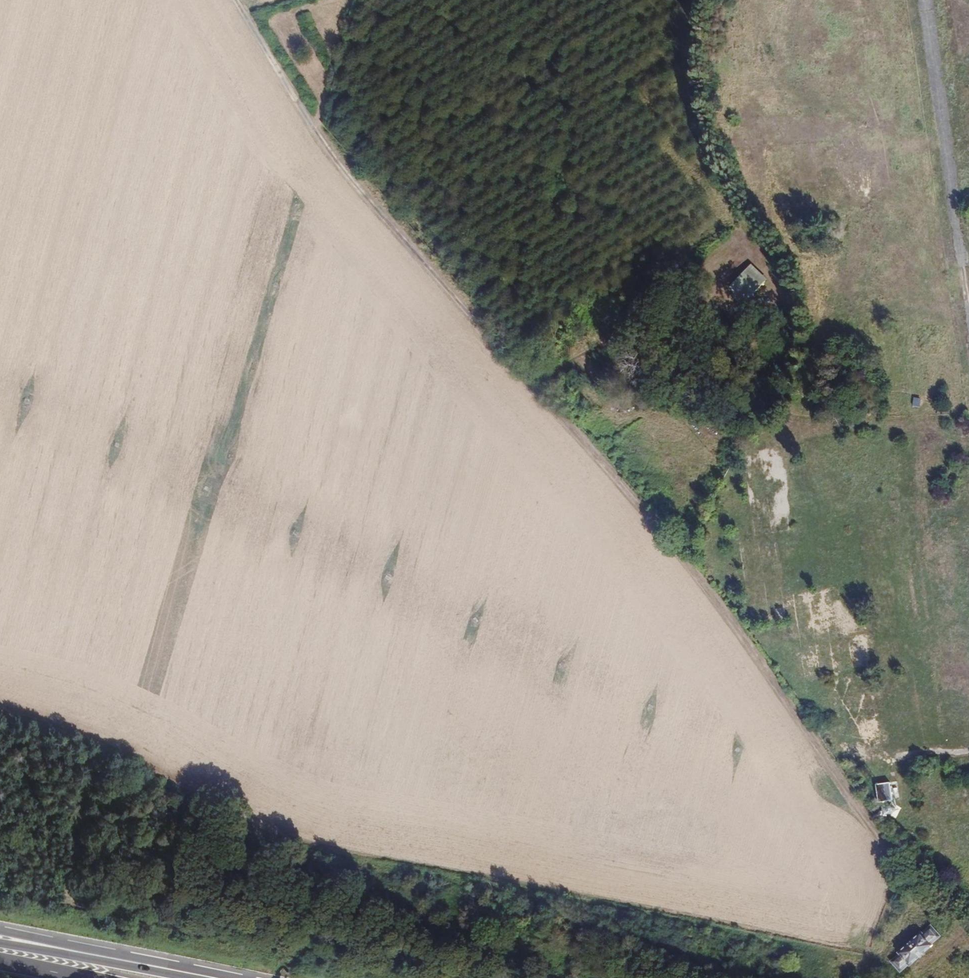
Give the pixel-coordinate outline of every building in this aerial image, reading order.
[(745,303),(767,279),(751,264),(729,288),(737,295),(741,299),(745,303)] [(879,802),(893,800),(890,782),(876,784),(879,802)] [(889,961),(899,971),(939,936),(930,925),(889,961)]
